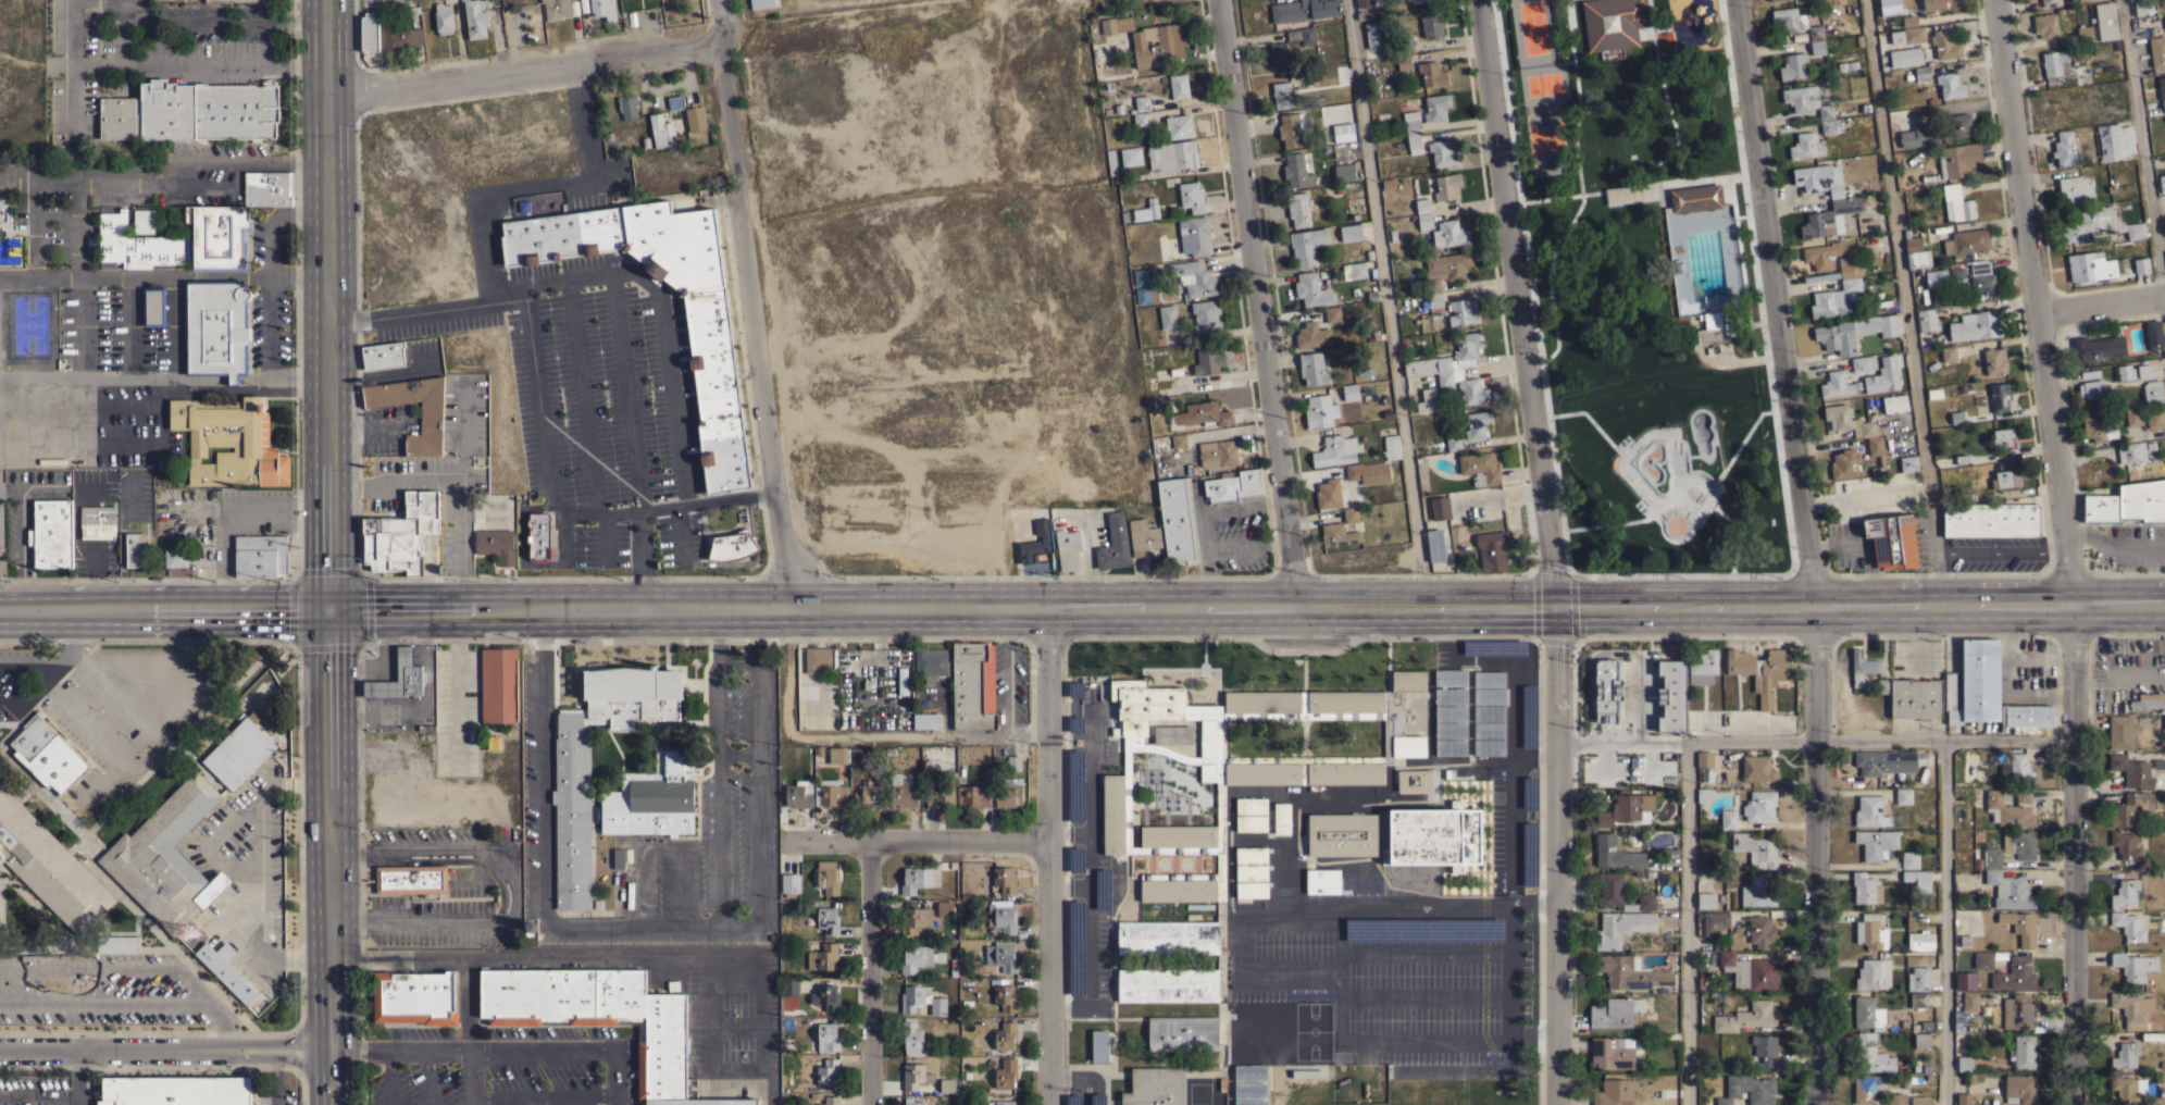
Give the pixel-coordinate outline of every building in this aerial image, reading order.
[(464,9),(463,0),(478,0),(483,0),(484,9),(487,8),(487,12),(489,13),(489,16),(488,18),(489,25),(485,25),(486,37),(468,39),(464,11),(462,11),(462,9),(464,9)] [(540,2),(540,0),(570,0),(570,1),(577,0),(578,14),(562,16),(562,18),(546,21),(544,2),(540,2)] [(590,12),(589,0),(613,0),(615,20),(605,22),(605,15),(594,16),(593,12),(590,12)] [(751,9),(750,0),(778,0),(779,5),(751,9)] [(1299,1),(1299,0),(1339,0),(1341,14),(1272,24),(1270,4),(1299,1)] [(1634,26),(1642,26),(1639,0),(1578,0),(1583,50),(1636,45),(1634,26)] [(1881,15),(1879,0),(1900,0),(1902,13),(1881,15)] [(1924,11),(1922,0),(1949,0),(1949,1),(1944,2),(1945,8),(1924,11)] [(2135,14),(2134,0),(2153,0),(2154,12),(2148,12),(2148,13),(2135,14)] [(2118,38),(2099,41),(2098,24),(2095,25),(2095,21),(2096,21),(2094,4),(2114,1),(2118,38)] [(450,4),(450,10),(451,10),(455,29),(452,29),(453,33),(438,35),(438,32),(436,32),(434,12),(436,12),(435,3),(440,2),(445,4),(450,4)] [(1796,7),(1797,14),(1806,13),(1808,26),(1821,25),(1824,38),(1809,40),(1808,27),(1803,28),(1803,30),(1800,30),(1800,32),(1783,34),(1782,25),(1779,25),(1779,23),(1774,23),(1772,17),(1771,18),(1770,15),(1772,15),(1771,10),(1796,7)] [(361,16),(364,16),(364,12),(368,12),(368,11),(372,11),(372,12),(374,12),(374,16),(378,16),(378,50),(361,50),(361,16)] [(2058,36),(2040,38),(2039,33),(2035,34),(2032,15),(2055,12),(2058,36)] [(1422,29),(1421,29),(1420,24),(1421,24),(1420,16),(1440,14),(1441,22),(1443,22),(1443,27),(1442,27),(1443,35),(1438,36),(1439,38),(1433,39),(1433,37),(1423,38),(1422,29)] [(1902,16),(1916,14),(1918,25),(1903,27),(1902,16)] [(1100,20),(1115,17),(1115,18),(1131,16),(1133,29),(1117,32),(1117,33),(1103,35),(1100,20)] [(383,24),(395,22),(396,30),(421,27),(423,45),(401,48),(401,50),(398,50),(399,53),(386,54),(383,24)] [(1365,23),(1378,22),(1378,25),(1377,25),(1380,44),(1381,47),(1367,48),(1365,23)] [(1179,23),(1184,58),(1158,61),(1158,65),(1135,69),(1131,32),(1142,30),(1141,27),(1179,23)] [(1925,36),(1925,40),(1904,44),(1904,42),(1891,44),(1890,30),(1903,29),(1903,28),(1924,25),(1925,36)] [(2091,25),(2093,40),(2079,42),(2077,27),(2091,25)] [(1316,42),(1302,45),(1301,39),(1287,41),(1286,30),(1299,28),(1314,26),(1316,42)] [(1934,44),(1931,44),(1930,36),(1933,35),(1932,30),(1949,28),(1951,41),(1954,40),(1954,44),(1961,42),(1962,57),(1937,60),(1934,44)] [(1414,51),(1393,54),(1392,46),(1398,45),(1398,38),(1411,36),(1414,51)] [(2149,38),(2164,36),(2164,65),(2152,66),(2149,38)] [(1824,39),(1826,53),(1812,55),(1809,40),(1824,39)] [(1289,67),(1271,70),(1271,69),(1270,69),(1268,50),(1270,49),(1269,44),(1285,42),(1289,67)] [(1891,67),(1889,51),(1919,47),(1921,63),(1891,67)] [(2041,53),(2067,50),(2068,61),(2066,61),(2068,72),(2062,72),(2062,75),(2056,75),(2057,82),(2046,83),(2045,77),(2044,77),(2041,53)] [(1785,54),(1806,52),(1807,61),(1803,61),(1805,76),(1790,78),(1781,80),(1779,66),(1784,66),(1783,63),(1787,62),(1785,54)] [(1423,87),(1421,72),(1411,73),(1411,69),(1398,70),(1396,55),(1409,54),(1411,67),(1417,66),(1417,63),(1436,61),(1438,70),(1441,69),(1441,72),(1446,71),(1448,84),(1423,87)] [(2073,66),(2089,64),(2092,84),(2075,86),(2073,66)] [(1929,65),(1931,80),(1916,82),(1914,67),(1929,65)] [(1942,99),(1940,84),(1937,84),(1936,75),(1939,75),(1939,74),(1954,72),(1955,80),(1959,79),(1959,83),(1965,83),(1967,96),(1942,99)] [(1189,98),(1171,100),(1169,75),(1186,73),(1189,98)] [(2158,101),(2164,100),(2164,96),(2164,95),(2164,75),(2154,77),(2158,101)] [(253,85),(260,80),(265,79),(271,79),(273,79),(276,80),(276,84),(278,84),(278,105),(279,105),(279,122),(276,122),(276,138),(195,139),(141,140),(141,138),(100,138),(100,103),(98,103),(98,99),(100,99),(100,98),(140,98),(140,84),(150,83),(150,79),(166,78),(166,83),(176,83),(176,85),(194,85),(194,83),(207,83),(207,85),(253,85)] [(1293,105),(1276,108),(1273,96),(1272,97),(1272,92),(1273,92),(1272,84),(1290,82),(1293,105)] [(2116,83),(2117,96),(2104,97),(2102,84),(2116,83)] [(1781,89),(1817,85),(1819,105),(1832,103),(1834,117),(1819,120),(1818,107),(1813,108),(1813,110),(1809,111),(1794,113),(1792,104),(1789,104),(1789,102),(1782,102),(1781,89)] [(621,112),(619,112),(617,97),(635,94),(637,104),(635,105),(635,108),(638,108),(638,110),(636,110),(637,117),(622,120),(621,112)] [(1449,94),(1452,107),(1446,108),(1446,110),(1443,110),(1444,120),(1428,122),(1428,121),(1424,122),(1423,113),(1427,112),(1427,111),(1426,111),(1424,109),(1426,109),(1424,97),(1449,94)] [(1150,110),(1135,112),(1134,97),(1148,95),(1150,110)] [(1924,107),(1923,99),(1929,99),(1930,105),(1936,105),(1937,114),(1921,115),(1920,107),(1924,107)] [(684,109),(702,104),(706,121),(707,121),(707,122),(706,122),(708,128),(688,133),(684,109)] [(1419,110),(1420,119),(1418,119),(1420,135),(1422,135),(1423,145),(1422,146),(1422,148),(1419,148),(1419,150),(1422,150),(1422,153),(1413,154),(1411,149),(1408,149),(1405,121),(1404,121),(1402,112),(1419,110)] [(648,114),(661,112),(663,123),(672,121),(676,144),(655,148),(648,114)] [(1147,125),(1134,127),(1132,114),(1145,112),(1147,125)] [(1308,141),(1302,142),(1302,146),(1284,148),(1283,145),(1282,145),(1282,141),(1283,141),(1283,138),(1280,139),(1279,137),(1278,137),(1277,131),(1279,131),(1278,126),(1281,125),(1280,121),(1279,122),(1279,115),(1280,115),(1280,114),(1303,112),(1304,119),(1305,119),(1308,141)] [(1973,135),(1952,137),(1951,128),(1950,128),(1949,122),(1950,121),(1950,115),(1970,112),(1973,135)] [(1168,116),(1168,115),(1170,114),(1170,116),(1183,115),(1183,114),(1189,113),(1190,121),(1193,120),(1194,129),(1193,129),(1194,136),(1169,139),(1168,129),(1166,129),(1166,126),(1165,126),(1164,121),(1165,121),(1165,117),(1168,116)] [(1837,133),(1821,135),(1819,120),(1834,119),(1836,126),(1837,133)] [(1921,124),(1921,122),(1927,121),(1927,123),(1936,122),(1938,144),(1901,148),(1900,132),(1915,129),(1914,125),(1921,124)] [(1353,122),(1355,139),(1334,142),(1332,125),(1353,122)] [(2135,152),(2124,153),(2124,158),(2102,161),(2098,133),(2096,133),(2095,126),(2119,123),(2119,127),(2131,125),(2135,152)] [(2056,157),(2052,158),(2051,151),(2054,151),(2053,141),(2057,141),(2056,132),(2070,129),(2075,129),(2076,135),(2071,135),(2073,139),(2074,139),(2077,164),(2057,166),(2056,157)] [(1809,157),(1811,158),(1807,158),(1806,158),(1806,159),(1802,159),(1802,158),(1800,158),(1800,159),(1796,160),(1796,159),(1790,160),(1789,147),(1794,146),(1794,142),(1797,141),(1797,140),(1796,140),(1795,136),(1796,136),(1796,133),(1813,131),(1813,132),(1816,132),(1817,140),(1824,139),(1826,153),(1816,156),(1816,157),(1809,157)] [(1198,166),(1191,167),(1158,172),(1158,169),(1150,169),(1148,154),(1146,156),(1146,151),(1147,151),(1147,146),(1156,145),(1195,139),(1198,166)] [(1431,151),(1428,151),(1427,142),(1430,142),(1430,141),(1446,139),(1447,149),(1451,148),(1452,151),(1457,150),(1458,163),(1433,166),(1431,151)] [(1937,148),(1964,145),(1964,144),(1979,141),(1981,158),(1974,159),(1974,165),(1968,166),(1969,175),(1941,178),(1937,148)] [(1140,146),(1142,164),(1122,166),(1120,149),(1140,146)] [(1116,174),(1109,175),(1106,150),(1113,149),(1116,174)] [(1289,188),(1287,178),(1284,178),(1284,177),(1282,177),(1281,170),(1283,170),(1283,165),(1285,164),(1284,154),(1303,152),(1303,157),(1304,157),(1304,159),(1304,163),(1306,163),(1307,167),(1305,167),(1305,174),(1314,173),(1315,184),(1289,188)] [(1353,163),(1355,179),(1336,182),(1334,165),(1353,163)] [(1831,163),(1833,184),(1842,183),(1844,197),(1830,199),(1829,189),(1818,190),(1818,191),(1815,193),(1815,191),(1811,191),(1811,193),(1808,193),(1804,193),(1804,190),(1802,190),(1802,185),(1803,185),(1803,184),(1800,184),(1799,182),(1793,182),(1792,169),(1831,163)] [(245,172),(290,172),(290,196),(291,196),(291,206),(252,206),(245,206),(245,172)] [(1434,177),(1451,175),(1451,174),(1459,173),(1461,186),(1458,187),(1459,197),(1434,201),(1433,191),(1436,191),(1434,177)] [(2164,192),(2164,173),(2155,174),(2156,192),(2164,192)] [(2080,175),(2081,177),(2086,177),(2087,183),(2092,183),(2094,201),(2069,204),(2069,198),(2068,198),(2067,191),(2060,193),(2057,178),(2080,175)] [(1178,184),(1197,182),(1198,188),(1202,187),(1203,202),(1205,201),(1206,212),(1191,214),(1190,206),(1181,207),(1178,184)] [(1607,204),(1605,188),(1657,182),(1659,198),(1607,204)] [(1942,185),(1958,183),(1961,200),(1973,199),(1976,218),(1953,221),(1953,219),(1946,220),(1942,185)] [(1720,184),(1724,207),(1672,213),(1672,211),(1664,212),(1663,207),(1671,206),(1669,190),(1720,184)] [(1310,225),(1293,227),(1292,218),(1289,219),(1287,202),(1286,202),(1285,195),(1306,191),(1310,225)] [(4,228),(0,228),(0,196),(7,196),(7,200),(11,200),(10,228),(12,228),(11,236),(4,236),(4,228)] [(1847,197),(1853,196),(1854,197),(1861,196),(1863,210),(1842,212),(1844,233),(1811,237),(1801,238),(1801,233),(1799,234),(1799,231),(1801,231),(1800,225),(1805,224),(1804,222),(1808,221),(1807,219),(1807,220),(1806,216),(1807,216),(1807,213),(1821,211),(1821,210),(1832,209),(1830,200),(1847,197)] [(1147,198),(1156,197),(1159,218),(1157,218),(1158,220),(1122,225),(1120,212),(1132,211),(1132,210),(1148,208),(1147,198)] [(1429,198),(1430,212),(1417,214),(1415,199),(1429,198)] [(622,251),(622,249),(597,252),(598,254),(583,257),(583,253),(558,257),(559,260),(538,262),(538,264),(524,266),(524,264),(505,266),(500,236),(503,236),(501,222),(670,200),(672,213),(713,208),(750,487),(745,488),(745,487),(730,489),(731,492),(707,495),(702,465),(701,465),(699,451),(700,451),(697,421),(699,420),(693,370),(690,371),(688,356),(690,355),(683,296),(680,296),(679,290),(662,278),(660,282),(640,269),(644,263),(626,251),(622,251)] [(2143,222),(2145,237),(2128,240),(2126,231),(2117,232),(2117,231),(2114,231),(2114,232),(2101,234),(2100,229),(2086,231),(2087,235),(2088,235),(2088,237),(2087,237),(2088,241),(2083,243),(2083,240),(2066,243),(2065,237),(2063,237),(2062,232),(2064,232),(2063,223),(2078,221),(2078,218),(2080,218),(2080,212),(2099,210),(2099,207),(2113,204),(2115,221),(2126,224),(2143,222)] [(252,206),(252,229),(245,229),(246,270),(191,270),(190,258),(184,258),(184,252),(183,252),(183,264),(152,264),(152,266),(151,266),(151,268),(126,268),(120,268),(120,263),(115,263),(115,261),(99,261),(99,212),(120,212),(120,208),(126,208),(126,236),(183,236),(183,249),(184,249),(184,236),(191,236),(191,222),(185,222),(185,206),(245,206),(252,206)] [(154,209),(154,228),(150,234),(138,234),(133,229),(133,213),(138,209),(154,209)] [(1419,228),(1417,220),(1410,221),(1409,216),(1417,215),(1417,214),(1430,212),(1432,226),(1419,228)] [(1211,253),(1207,253),(1207,254),(1191,257),(1191,252),(1182,253),(1178,221),(1186,220),(1186,219),(1207,215),(1211,253)] [(1434,247),(1432,231),(1439,229),(1438,222),(1441,222),(1441,221),(1457,219),(1458,228),(1461,228),(1461,231),(1468,229),(1469,243),(1434,247)] [(1360,223),(1363,239),(1341,241),(1340,226),(1360,223)] [(1328,227),(1330,241),(1317,244),(1317,246),(1315,247),(1317,265),(1297,268),(1296,258),(1294,258),(1292,247),(1291,247),(1289,233),(1328,227)] [(1952,238),(1952,233),(1987,227),(1988,236),(1989,236),(1990,249),(1987,249),(1987,250),(1963,252),(1964,257),(1954,258),(1953,253),(1944,254),(1942,240),(1952,238)] [(1903,229),(1908,229),(1909,237),(1920,236),(1921,250),(1906,252),(1903,229)] [(86,236),(97,236),(97,258),(86,258),(86,236)] [(1830,245),(1829,241),(1845,239),(1847,253),(1828,256),(1829,260),(1832,260),(1833,269),(1830,269),(1830,270),(1815,272),(1814,263),(1809,263),(1809,261),(1803,261),(1802,248),(1830,245)] [(1906,252),(1929,249),(1931,263),(1930,263),(1930,266),(1908,269),(1906,252)] [(2078,285),(2078,281),(2070,282),(2067,256),(2102,250),(2103,260),(2115,259),(2117,276),(2107,277),(2107,281),(2078,285)] [(1470,251),(1472,265),(1466,266),(1467,269),(1464,269),(1465,278),(1448,281),(1448,280),(1445,280),(1443,270),(1427,272),(1424,258),(1470,251)] [(1851,256),(1852,262),(1859,261),(1862,275),(1841,278),(1841,275),(1839,275),(1838,266),(1840,266),(1838,257),(1851,256)] [(2150,272),(2135,274),(2133,259),(2148,257),(2150,272)] [(1180,285),(1179,275),(1169,277),(1167,264),(1200,260),(1202,270),(1207,270),(1207,275),(1210,274),(1211,276),(1215,276),(1217,294),(1197,297),(1197,299),(1189,300),(1187,298),(1186,298),(1185,285),(1180,285)] [(1973,295),(1970,276),(1971,275),(1969,263),(1989,260),(1991,273),(1993,273),(1994,281),(1996,281),(1996,283),(1995,284),(1996,291),(1973,295)] [(1365,261),(1367,277),(1351,280),(1348,263),(1365,261)] [(1956,268),(1957,268),(1958,268),(1964,266),(1965,276),(1966,283),(1965,283),(1965,285),(1956,286),(1956,284),(1953,284),(1953,278),(1952,278),(1951,269),(1956,268)] [(1927,287),(1925,271),(1945,268),(1948,285),(1927,287)] [(1304,307),(1302,297),(1296,297),(1294,282),(1297,282),(1296,273),(1317,271),(1319,289),(1330,288),(1331,291),(1334,291),(1335,302),(1304,307)] [(1441,291),(1443,307),(1438,308),(1442,308),(1443,313),(1430,314),(1424,278),(1439,276),(1441,291)] [(1836,289),(1836,290),(1841,289),(1840,278),(1859,276),(1862,290),(1854,291),(1855,300),(1849,301),(1850,312),(1838,314),(1837,307),(1836,307),(1837,314),(1812,318),(1809,305),(1814,305),(1813,293),(1836,289)] [(248,326),(249,326),(249,343),(247,343),(247,374),(239,374),(239,385),(226,385),(226,374),(185,375),(184,281),(245,280),(245,286),(247,287),(248,288),(250,293),(250,296),(249,297),(247,300),(248,326)] [(142,287),(164,287),(165,326),(144,326),(142,287)] [(1196,302),(1196,300),(1198,300),(1198,301),(1218,299),(1220,314),(1217,314),(1219,330),(1194,333),(1193,324),(1196,324),(1194,312),(1192,312),(1190,302),(1196,302)] [(1447,315),(1453,315),(1452,310),(1447,310),(1446,305),(1447,305),(1447,301),(1467,299),(1467,300),(1475,299),(1476,309),(1477,309),(1479,322),(1469,323),(1455,324),(1455,325),(1449,326),(1447,315)] [(1158,307),(1174,305),(1178,327),(1161,330),(1158,307)] [(1296,349),(1295,335),(1298,334),(1298,327),(1304,327),(1303,322),(1316,320),(1317,322),(1326,321),(1324,308),(1339,306),(1341,321),(1327,323),(1327,328),(1329,327),(1331,344),(1296,349)] [(1938,330),(1919,332),(1916,310),(1934,308),(1938,330)] [(1961,321),(1959,314),(1996,310),(1998,322),(2000,322),(2001,328),(1999,328),(2000,335),(1989,337),(1978,338),(1951,342),(1949,332),(1949,323),(1961,321)] [(1697,344),(1696,330),(1705,328),(1704,319),(1699,320),(1697,314),(1720,311),(1720,318),(1734,315),(1737,335),(1724,336),(1724,340),(1697,344)] [(1899,335),(1881,337),(1880,331),(1874,331),(1874,333),(1854,335),(1854,337),(1856,355),(1838,357),(1838,348),(1825,350),(1824,343),(1820,343),(1820,339),(1814,340),(1813,327),(1822,326),(1837,325),(1836,321),(1851,320),(1851,319),(1878,315),(1895,313),(1899,335)] [(2163,343),(2148,345),(2144,321),(2160,319),(2163,343)] [(1435,358),(1449,357),(1449,360),(1455,359),(1455,357),(1453,357),(1453,353),(1454,353),(1454,351),(1457,350),(1455,334),(1481,331),(1482,345),(1477,345),(1477,348),(1473,348),(1475,358),(1473,358),(1475,365),(1461,368),(1464,380),(1478,377),(1478,378),(1481,377),(1482,386),(1482,388),(1489,388),(1490,401),(1456,406),(1455,395),(1463,394),(1463,390),(1460,390),(1460,389),(1459,389),(1459,387),(1457,387),(1457,384),(1458,383),(1458,381),(1453,381),(1453,386),(1439,387),(1438,381),(1431,381),(1431,376),(1436,375),(1436,372),(1405,376),(1405,373),(1404,373),(1403,368),(1404,368),(1403,361),(1435,358)] [(2075,363),(2071,338),(2087,336),(2087,340),(2104,338),(2104,337),(2115,336),(2115,335),(2123,335),(2125,353),(2100,357),(2100,360),(2075,363)] [(403,340),(405,347),(402,347),(405,364),(364,370),(361,347),(403,340)] [(1196,349),(1223,346),(1225,365),(1218,367),(1219,373),(1194,376),(1192,364),(1197,363),(1196,349)] [(1956,360),(1942,362),(1941,347),(1955,346),(1956,360)] [(1983,350),(1988,349),(1987,347),(1991,347),(1991,349),(2004,347),(2006,373),(1986,375),(1983,350)] [(1323,372),(1328,372),(1329,384),(1324,384),(1324,383),(1305,385),(1304,378),(1303,378),(1303,376),(1301,377),(1299,368),(1301,368),(1298,355),(1321,351),(1323,372)] [(1169,368),(1182,365),(1183,378),(1169,381),(1171,395),(1156,397),(1154,388),(1147,389),(1146,377),(1154,376),(1150,355),(1167,352),(1169,368)] [(1900,388),(1865,394),(1863,376),(1879,374),(1878,367),(1881,367),(1880,356),(1895,353),(1900,388)] [(1852,372),(1851,358),(1870,356),(1871,370),(1852,372)] [(2137,365),(2150,363),(2152,376),(2138,378),(2137,365)] [(2116,365),(2130,364),(2130,368),(2133,368),(2135,378),(2118,381),(2116,365)] [(1821,397),(1819,384),(1826,383),(1825,380),(1828,380),(1827,371),(1843,369),(1843,370),(1846,370),(1847,377),(1844,378),(1845,384),(1853,383),(1855,393),(1821,397)] [(441,451),(440,451),(440,456),(405,456),(405,433),(420,434),(421,400),(363,408),(361,386),(444,375),(441,451)] [(2103,380),(2104,385),(2112,384),(2114,394),(2101,396),(2101,397),(2091,399),(2091,397),(2088,397),(2088,398),(2086,399),(2086,398),(2083,398),(2083,396),(2079,397),(2078,384),(2082,384),(2082,382),(2103,380)] [(2160,380),(2163,403),(2145,406),(2142,385),(2143,385),(2147,382),(2160,380)] [(1357,383),(1359,399),(1344,401),(1342,385),(1357,383)] [(1990,385),(2008,383),(2010,393),(2011,398),(2007,399),(2008,407),(2000,408),(2000,412),(1993,413),(1990,385)] [(1436,408),(1443,407),(1443,412),(1436,413),(1436,411),(1417,413),(1416,402),(1422,401),(1421,389),(1434,387),(1436,408)] [(1330,403),(1337,403),(1339,417),(1332,418),(1333,425),(1307,429),(1304,403),(1307,403),(1306,396),(1329,394),(1330,403)] [(1891,396),(1890,394),(1892,394),(1892,395),(1906,394),(1908,410),(1883,413),(1881,397),(1891,396)] [(267,421),(269,421),(269,429),(269,436),(267,436),(267,437),(269,437),(269,445),(269,447),(276,447),(276,448),(277,448),(277,455),(289,455),(289,485),(258,485),(258,484),(234,484),(234,485),(188,485),(188,462),(189,462),(189,429),(188,429),(188,430),(169,430),(169,399),(188,399),(206,399),(206,401),(242,400),(242,396),(260,396),(260,403),(265,403),(265,411),(266,411),(266,412),(269,412),(269,420),(267,420),(267,421)] [(1214,420),(1215,425),(1204,426),(1203,421),(1185,423),(1185,424),(1183,424),(1182,424),(1175,424),(1174,413),(1185,412),(1184,405),(1217,400),(1218,411),(1232,410),(1233,421),(1229,422),(1229,424),(1217,426),(1216,421),(1215,422),(1215,420),(1214,420)] [(1888,425),(1889,433),(1875,435),(1876,435),(1861,437),(1854,437),(1853,427),(1851,427),(1851,429),(1836,431),(1834,430),(1831,431),(1829,419),(1825,420),(1822,407),(1847,403),(1850,419),(1861,418),(1861,422),(1874,420),(1874,422),(1878,426),(1888,425)] [(2125,409),(2144,407),(2144,412),(2142,413),(2142,415),(2141,415),(2142,424),(2127,426),(2125,409)] [(2145,410),(2163,408),(2164,426),(2148,429),(2145,410)] [(1491,410),(1492,423),(1486,424),(1488,435),(1484,436),(1485,436),(1469,438),(1469,437),(1466,438),(1465,430),(1468,430),(1466,413),(1491,410)] [(1964,423),(1944,425),(1944,421),(1951,420),(1950,412),(1962,411),(1964,423)] [(2082,414),(2105,411),(2106,422),(2104,422),(2104,424),(2116,422),(2118,437),(2105,439),(2106,442),(2093,444),(2092,436),(2085,437),(2082,414)] [(2013,427),(2014,436),(2011,437),(2012,446),(1993,448),(1992,437),(1993,437),(1993,430),(2013,427)] [(1445,437),(1447,437),(1447,432),(1457,431),(1458,435),(1459,435),(1461,449),(1447,451),(1445,437)] [(1171,435),(1185,434),(1187,447),(1172,448),(1171,435)] [(1312,468),(1310,452),(1321,450),(1321,448),(1324,447),(1322,436),(1342,434),(1342,438),(1355,436),(1356,444),(1361,443),(1363,451),(1355,452),(1356,461),(1312,468)] [(1401,458),(1385,460),(1385,458),(1384,459),(1383,456),(1382,457),(1381,450),(1384,450),(1383,439),(1384,438),(1383,436),(1397,434),(1401,458)] [(1867,437),(1881,435),(1883,454),(1886,474),(1871,476),(1870,467),(1879,465),(1878,455),(1869,456),(1867,437)] [(1197,444),(1216,440),(1216,442),(1232,439),(1232,445),(1235,445),(1237,464),(1205,469),(1203,469),(1202,468),(1200,467),(1200,465),(1200,464),(1197,444)] [(2143,442),(2143,444),(2155,442),(2156,449),(2147,451),(2147,449),(2144,450),(2147,460),(2125,463),(2122,444),(2137,442),(2143,442)] [(1831,480),(1830,465),(1831,465),(1831,461),(1833,461),(1832,454),(1842,452),(1841,449),(1855,447),(1855,452),(1859,451),(1861,459),(1856,460),(1858,476),(1831,480)] [(1491,451),(1491,452),(1494,451),(1496,468),(1498,467),(1501,483),(1485,485),(1485,484),(1472,485),(1471,475),(1476,474),(1475,472),(1460,474),(1457,456),(1491,451)] [(1917,455),(1918,470),(1901,472),(1900,457),(1917,455)] [(1388,462),(1390,482),(1361,485),(1360,479),(1347,481),(1345,465),(1360,463),(1360,465),(1388,462)] [(1237,498),(1239,500),(1209,505),(1208,502),(1209,502),(1209,496),(1205,496),(1203,480),(1220,477),(1220,473),(1231,471),(1232,476),(1239,475),(1237,470),(1259,468),(1262,495),(1237,498)] [(1992,488),(1990,479),(1995,479),(1994,472),(2010,470),(2010,469),(2018,468),(2019,476),(2020,476),(2021,485),(1992,488)] [(1168,568),(1156,481),(1164,480),(1162,475),(1167,474),(1167,480),(1190,476),(1190,477),(1187,477),(1198,559),(1186,560),(1186,564),(1168,568)] [(1342,506),(1317,509),(1316,494),(1316,492),(1318,491),(1317,483),(1327,482),(1326,479),(1337,477),(1342,506)] [(2157,480),(2164,479),(2164,523),(2164,524),(2151,524),(2151,523),(2140,523),(2140,520),(2137,520),(2137,521),(2124,521),(2124,520),(2122,520),(2122,523),(2110,523),(2098,524),(2098,523),(2086,523),(2086,521),(2083,521),(2083,495),(2118,495),(2118,484),(2157,480)] [(405,518),(405,491),(438,491),(438,518),(439,518),(439,533),(420,533),(420,544),(422,544),(422,575),(406,575),(406,570),(401,570),(401,571),(393,571),(378,571),(370,571),(370,563),(363,563),(363,534),(362,534),(362,518),(405,518)] [(1429,498),(1447,496),(1451,518),(1432,520),(1429,498)] [(72,567),(34,568),(34,545),(27,545),(27,530),(34,530),(34,500),(72,499),(72,567)] [(2040,504),(2040,536),(1943,536),(1943,508),(1974,504),(2040,504)] [(115,507),(114,527),(114,539),(82,538),(82,526),(80,526),(80,506),(115,507)] [(1342,508),(1357,506),(1359,521),(1344,523),(1342,508)] [(1037,509),(1047,508),(1053,551),(1049,552),(1050,560),(1021,564),(1018,543),(1041,539),(1041,535),(1035,535),(1033,520),(1038,519),(1037,509)] [(1106,512),(1123,510),(1130,564),(1097,569),(1094,547),(1110,545),(1106,512)] [(525,531),(530,531),(530,525),(527,525),(527,519),(530,519),(530,513),(550,513),(550,531),(555,531),(555,559),(550,559),(550,563),(530,563),(530,559),(525,559),(525,531)] [(1918,567),(1892,570),(1892,569),(1882,570),(1881,566),(1876,567),(1871,536),(1865,537),(1863,520),(1912,513),(1918,567)] [(1128,520),(1146,518),(1147,527),(1159,526),(1161,546),(1143,549),(1144,555),(1132,557),(1128,520)] [(1322,546),(1319,524),(1343,521),(1344,532),(1360,530),(1361,542),(1322,546)] [(737,533),(737,531),(742,530),(742,529),(747,527),(748,532),(759,548),(749,555),(741,558),(733,560),(724,560),(717,560),(707,558),(710,549),(708,537),(737,533)] [(1079,530),(1081,549),(1077,550),(1080,569),(1060,572),(1055,530),(1063,529),(1067,532),(1079,530)] [(1445,560),(1439,561),(1440,571),(1432,572),(1431,562),(1430,562),(1426,531),(1442,529),(1445,560)] [(512,530),(512,550),(513,550),(513,566),(498,566),(498,564),(497,564),(497,555),(489,555),(489,554),(475,554),(475,530),(512,530)] [(1507,530),(1509,543),(1503,544),(1505,557),(1506,561),(1505,561),(1506,571),(1482,573),(1482,572),(1477,573),(1476,566),(1480,564),(1479,547),(1477,547),(1475,534),(1507,530)] [(125,533),(126,533),(145,533),(146,567),(126,567),(125,533)] [(287,535),(287,551),(289,551),(289,569),(287,569),(287,576),(235,576),(235,558),(234,558),(234,556),(235,556),(235,554),(234,554),(234,550),(235,550),(235,535),(287,535)] [(165,567),(164,548),(188,548),(188,567),(165,567)] [(1466,638),(1466,653),(1528,653),(1528,640),(1466,638)] [(2000,720),(1962,721),(1962,724),(1946,724),(1946,709),(1944,709),(1944,672),(1962,672),(1962,638),(1999,638),(2000,720)] [(953,641),(968,641),(968,643),(987,643),(987,644),(993,644),(994,712),(996,712),(996,729),(953,729),(953,641)] [(397,681),(397,646),(413,646),(413,665),(421,665),(421,694),(410,694),(410,697),(363,697),(363,681),(397,681)] [(805,648),(833,647),(834,668),(814,668),(814,673),(806,673),(805,648)] [(914,647),(926,647),(926,648),(948,648),(948,674),(934,675),(934,684),(924,684),(924,674),(914,674),(914,647)] [(481,648),(518,648),(518,659),(517,659),(518,721),(482,722),(481,648)] [(1717,673),(1713,673),(1713,684),(1689,684),(1689,657),(1695,657),(1695,651),(1706,651),(1706,648),(1717,648),(1717,673)] [(1789,648),(1789,680),(1776,680),(1776,686),(1769,686),(1769,690),(1771,690),(1771,691),(1772,691),(1772,710),(1758,710),(1758,692),(1753,692),(1753,673),(1727,673),(1727,648),(1738,648),(1738,651),(1747,651),(1747,655),(1755,655),(1755,659),(1766,659),(1766,656),(1767,656),(1767,648),(1789,648)] [(1852,648),(1862,648),(1862,656),(1865,656),(1865,659),(1880,659),(1880,666),(1887,666),(1887,679),(1890,679),(1890,693),(1877,693),(1877,679),(1880,679),(1880,672),(1863,672),(1863,687),(1852,687),(1852,648)] [(1617,679),(1621,679),(1621,700),(1616,700),(1616,723),(1595,723),(1595,712),(1595,663),(1598,659),(1617,659),(1617,679)] [(1685,735),(1678,735),(1678,732),(1657,732),(1657,717),(1663,717),(1663,704),(1657,704),(1657,688),(1663,688),(1663,675),(1657,675),(1657,660),(1685,660),(1685,735)] [(682,684),(684,698),(680,698),(680,700),(680,704),(680,705),(679,705),(679,712),(680,712),(680,713),(679,713),(679,718),(680,718),(680,721),(676,721),(676,719),(639,719),(631,719),(632,728),(631,728),(631,727),(618,727),(618,728),(617,728),(617,727),(613,727),(613,728),(610,728),(610,723),(587,723),(587,725),(590,725),(590,909),(556,909),(556,804),(551,804),(551,790),(556,790),(555,744),(552,744),(552,717),(557,717),(557,712),(559,712),(559,709),(587,709),(587,699),(583,699),(583,698),(584,698),(584,671),(583,671),(583,670),(588,669),(588,671),(625,667),(656,670),(683,670),(682,684)] [(1466,669),(1466,685),(1434,685),(1434,669),(1466,669)] [(1224,784),(1225,996),(1218,996),(1218,1002),(1117,1002),(1117,969),(1217,969),(1217,954),(1117,954),(1117,921),(1216,921),(1216,901),(1140,902),(1140,873),(1216,873),(1216,854),(1103,854),(1103,852),(1100,852),(1100,848),(1102,848),(1102,843),(1103,843),(1103,774),(1123,774),(1123,735),(1111,735),(1111,728),(1108,728),(1108,724),(1103,724),(1103,715),(1108,715),(1116,715),(1116,728),(1118,728),(1118,700),(1110,700),(1109,679),(1147,679),(1147,687),(1183,687),(1183,688),(1184,688),(1184,704),(1184,705),(1224,705),(1224,692),(1392,691),(1392,671),(1424,670),(1424,692),(1404,692),(1404,735),(1426,735),(1426,757),(1393,757),(1393,763),(1383,763),(1383,784),(1224,784)] [(1473,671),(1505,671),(1505,687),(1473,687),(1473,671)] [(1930,717),(1930,720),(1918,720),(1918,718),(1891,718),(1890,678),(1892,678),(1892,680),(1907,680),(1907,678),(1909,678),(1909,680),(1928,680),(1928,678),(1930,678),(1930,680),(1940,680),(1940,678),(1942,678),(1942,680),(1941,680),(1942,717),(1930,717)] [(1434,705),(1434,702),(1433,702),(1433,699),(1434,699),(1434,688),(1466,688),(1466,704),(1434,705)] [(1505,688),(1505,705),(1473,704),(1473,688),(1505,688)] [(2164,699),(2164,712),(2161,712),(2161,708),(2130,708),(2130,706),(2128,706),(2128,703),(2129,703),(2129,700),(2138,699),(2138,693),(2163,693),(2164,699)] [(1466,705),(1466,721),(1434,721),(1434,705),(1466,705)] [(1505,705),(1505,721),(1473,721),(1473,705),(1505,705)] [(2044,727),(2044,733),(2013,733),(2013,727),(2005,727),(2005,731),(2001,731),(2001,705),(2005,705),(2053,705),(2053,727),(2044,727)] [(231,790),(229,792),(226,789),(228,787),(222,781),(220,783),(217,780),(220,779),(201,760),(247,715),(247,716),(254,708),(262,716),(254,723),(259,728),(260,725),(262,729),(261,730),(273,742),(274,741),(277,743),(276,745),(277,745),(270,753),(232,791),(231,790)] [(13,754),(16,750),(9,743),(24,728),(22,725),(37,710),(41,715),(40,717),(89,766),(64,791),(61,795),(50,784),(47,787),(13,754)] [(942,713),(942,729),(912,729),(912,713),(942,713)] [(2108,716),(2133,716),(2133,749),(2108,749),(2108,716)] [(433,719),(433,730),(416,729),(418,718),(433,719)] [(1466,722),(1466,738),(1434,738),(1434,735),(1434,733),(1434,722),(1466,722)] [(1505,722),(1505,738),(1473,738),(1473,722),(1505,722)] [(1193,725),(1193,744),(1154,744),(1154,725),(1193,725)] [(498,748),(487,748),(487,735),(497,735),(498,748)] [(1505,738),(1505,755),(1473,755),(1473,738),(1505,738)] [(1466,740),(1466,756),(1434,756),(1434,740),(1466,740)] [(677,833),(677,837),(669,837),(669,833),(600,833),(600,808),(594,808),(594,802),(600,802),(600,791),(621,791),(621,772),(655,772),(655,744),(664,744),(664,741),(684,741),(684,749),(695,749),(695,774),(693,774),(693,806),(697,806),(697,811),(694,811),(694,833),(677,833)] [(848,749),(848,762),(847,762),(847,763),(829,763),(829,747),(847,747),(847,749),(848,749)] [(850,748),(861,748),(861,763),(850,763),(850,748)] [(1916,752),(1916,772),(1880,771),(1880,775),(1859,775),(1859,766),(1854,766),(1854,750),(1916,752)] [(1696,752),(1713,752),(1713,767),(1696,767),(1696,752)] [(2010,760),(2008,760),(2008,758),(2010,758),(2010,753),(2025,753),(2025,759),(2027,759),(2027,767),(2030,767),(2030,770),(2033,770),(2033,782),(2010,782),(2010,760)] [(2110,754),(2127,754),(2127,760),(2150,760),(2150,777),(2153,777),(2153,787),(2125,787),(2124,770),(2110,770),(2110,754)] [(1769,755),(1769,765),(1771,765),(1771,769),(1777,769),(1777,781),(1742,780),(1742,779),(1741,779),(1741,775),(1742,775),(1742,755),(1769,755)] [(1020,770),(1007,770),(1007,756),(1020,756),(1020,770)] [(2153,759),(2164,759),(2164,769),(2153,769),(2153,759)] [(196,769),(222,796),(200,818),(202,820),(190,831),(189,830),(173,846),(209,882),(221,870),(232,880),(202,909),(201,908),(188,921),(172,936),(97,860),(125,831),(129,835),(196,769)] [(1431,770),(1431,790),(1397,791),(1396,770),(1431,770)] [(898,807),(898,805),(891,804),(891,784),(891,772),(901,772),(901,773),(911,773),(911,784),(909,784),(909,792),(918,792),(918,807),(898,807)] [(1519,775),(1530,777),(1529,807),(1519,807),(1519,775)] [(995,807),(995,792),(1004,792),(1004,778),(1021,778),(1022,804),(1015,804),(1015,807),(995,807)] [(812,780),(812,808),(793,808),(793,805),(785,805),(785,784),(795,784),(795,780),(812,780)] [(846,807),(826,807),(826,804),(813,804),(813,786),(819,786),(819,780),(837,780),(837,785),(846,785),(846,807)] [(873,806),(873,808),(861,808),(861,806),(854,806),(854,792),(849,792),(849,785),(858,785),(858,792),(862,792),(861,780),(872,780),(872,783),(879,783),(880,805),(873,806)] [(3,860),(0,864),(0,782),(116,899),(79,936),(74,931),(3,860)] [(954,804),(946,804),(946,807),(926,807),(926,792),(934,792),(934,785),(954,785),(954,804)] [(969,807),(969,804),(961,804),(961,803),(957,803),(957,786),(961,786),(961,785),(982,785),(982,789),(988,789),(990,807),(969,807)] [(1318,798),(1318,787),(1332,787),(1332,798),(1318,798)] [(1895,789),(1912,787),(1912,804),(1895,804),(1895,789)] [(1716,789),(1716,792),(1713,792),(1713,797),(1706,797),(1706,803),(1696,803),(1696,789),(1716,789)] [(1998,825),(1998,821),(1992,821),(1992,810),(1986,810),(1986,790),(2002,790),(2002,805),(2016,805),(2016,803),(2016,790),(2030,790),(2030,812),(2032,812),(2032,815),(2035,815),(2035,825),(1998,825)] [(1776,791),(1776,806),(1774,806),(1772,819),(1758,819),(1758,821),(1745,821),(1745,815),(1742,815),(1742,805),(1745,805),(1745,800),(1750,800),(1750,791),(1776,791)] [(2111,804),(2125,804),(2125,792),(2153,792),(2153,795),(2161,795),(2161,808),(2153,808),(2153,810),(2140,810),(2140,804),(2133,804),(2133,817),(2136,817),(2136,827),(2131,827),(2131,825),(2117,825),(2117,827),(2111,827),(2111,804)] [(1653,794),(1653,810),(1641,810),(1640,820),(1630,819),(1628,820),(1626,819),(1619,819),(1619,821),(1612,821),(1612,827),(1596,827),(1596,819),(1594,819),(1594,815),(1596,815),(1596,810),(1610,810),(1610,808),(1613,808),(1613,803),(1615,803),(1615,794),(1626,794),(1628,793),(1630,794),(1653,794)] [(1854,825),(1854,811),(1856,811),(1856,809),(1858,809),(1858,795),(1886,796),(1886,803),(1881,803),(1881,816),(1892,816),(1892,824),(1881,824),(1881,825),(1854,825)] [(1267,797),(1267,814),(1235,814),(1235,797),(1267,797)] [(1481,853),(1483,853),(1483,859),(1481,859),(1481,864),(1463,864),(1463,872),(1451,872),(1451,864),(1382,865),(1381,848),(1389,848),(1389,809),(1451,808),(1451,800),(1463,800),(1463,808),(1473,808),(1473,806),(1478,806),(1478,809),(1481,809),(1481,853)] [(1290,834),(1273,834),(1273,803),(1290,803),(1290,834)] [(1737,829),(1720,829),(1720,809),(1737,809),(1737,829)] [(1308,856),(1307,814),(1377,814),(1377,856),(1308,856)] [(1267,815),(1267,831),(1235,831),(1235,816),(1267,815)] [(1520,822),(1531,822),(1530,885),(1520,885),(1520,822)] [(1899,830),(1899,848),(1888,848),(1888,858),(1880,858),(1880,861),(1863,862),(1863,843),(1854,843),(1854,830),(1899,830)] [(2035,859),(2016,859),(2015,853),(2003,853),(2003,831),(2035,830),(2035,859)] [(2110,830),(2119,830),(2119,833),(2132,833),(2132,834),(2140,834),(2140,847),(2141,847),(2141,852),(2140,852),(2140,860),(2119,860),(2119,853),(2117,853),(2117,845),(2110,845),(2110,830)] [(1749,868),(1749,851),(1731,851),(1731,832),(1752,832),(1752,839),(1755,839),(1755,837),(1776,837),(1776,856),(1778,856),(1778,868),(1749,868)] [(1596,833),(1615,833),(1615,848),(1620,848),(1620,852),(1644,852),(1644,868),(1629,868),(1629,867),(1614,867),(1614,868),(1609,868),(1609,866),(1595,866),(1596,833)] [(1267,847),(1267,864),(1235,864),(1235,847),(1267,847)] [(624,868),(613,868),(613,848),(624,848),(624,868)] [(1983,868),(1983,848),(2001,848),(2001,868),(1983,868)] [(1918,868),(1901,868),(1901,852),(1918,852),(1918,868)] [(838,895),(824,895),(823,887),(817,887),(817,860),(835,860),(835,874),(838,874),(838,895)] [(1267,864),(1268,880),(1235,881),(1235,865),(1267,864)] [(376,893),(375,866),(447,865),(447,893),(376,893)] [(932,886),(922,886),(922,887),(916,887),(916,895),(900,895),(900,874),(904,874),(904,867),(922,867),(922,868),(932,868),(932,886)] [(1016,893),(1000,893),(1000,885),(993,885),(993,867),(1013,867),(1013,874),(1016,874),(1016,893)] [(1343,868),(1308,869),(1309,894),(1343,893),(1343,868)] [(1993,908),(1993,896),(1995,896),(1995,884),(1984,884),(1984,869),(2001,869),(2001,876),(2025,876),(2025,880),(2025,883),(2025,884),(2029,884),(2029,895),(2035,895),(2035,908),(1993,908)] [(1930,870),(1930,892),(1915,892),(1915,887),(1913,887),(1913,884),(1915,884),(1915,881),(1902,881),(1902,870),(1930,870)] [(1881,903),(1854,903),(1854,885),(1852,885),(1852,871),(1865,871),(1865,878),(1875,878),(1875,885),(1881,885),(1881,903)] [(1622,903),(1638,903),(1638,894),(1654,893),(1654,909),(1640,909),(1640,910),(1621,910),(1621,908),(1616,908),(1616,905),(1612,905),(1612,907),(1597,907),(1597,896),(1601,896),(1601,882),(1600,882),(1600,881),(1596,881),(1596,873),(1598,873),(1598,872),(1622,872),(1622,903)] [(1741,886),(1750,886),(1750,873),(1767,872),(1767,881),(1776,881),(1776,906),(1750,906),(1750,905),(1741,905),(1741,886)] [(799,893),(781,893),(781,873),(799,873),(799,893)] [(2137,905),(2120,905),(2119,905),(2119,908),(2111,908),(2111,894),(2117,894),(2117,886),(2119,886),(2119,879),(2131,880),(2131,879),(2139,879),(2139,892),(2137,892),(2137,905)] [(1268,881),(1268,897),(1235,898),(1235,882),(1268,881)] [(1697,908),(1697,893),(1716,893),(1716,908),(1697,908)] [(1964,893),(1973,893),(1973,906),(1964,906),(1964,893)] [(1016,934),(992,934),(992,926),(987,926),(987,903),(990,903),(990,899),(1012,899),(1012,908),(1016,908),(1016,934)] [(942,915),(942,916),(938,916),(938,915),(937,915),(937,907),(936,907),(936,902),(937,902),(951,901),(951,915),(942,915)] [(838,935),(824,935),(823,928),(818,928),(817,907),(835,907),(835,915),(838,915),(838,935)] [(931,927),(916,926),(916,934),(908,934),(908,935),(905,935),(905,934),(900,934),(900,915),(904,915),(904,908),(932,908),(931,927)] [(2035,948),(2019,948),(2019,933),(2013,933),(2013,922),(1996,922),(1996,909),(2011,909),(2011,912),(2013,912),(2035,912),(2035,948)] [(1656,911),(1656,930),(1630,930),(1630,948),(1620,948),(1620,949),(1595,949),(1595,930),(1601,930),(1601,912),(1656,911)] [(1703,911),(1729,911),(1729,928),(1716,928),(1716,934),(1703,934),(1703,911)] [(2110,911),(2125,911),(2125,915),(2138,915),(2138,916),(2142,916),(2142,929),(2145,929),(2145,941),(2125,942),(2125,933),(2123,933),(2123,926),(2110,926),(2110,911)] [(1855,921),(1862,921),(1862,912),(1876,912),(1876,921),(1878,921),(1878,928),(1888,928),(1888,948),(1869,948),(1869,951),(1867,951),(1867,948),(1866,948),(1866,942),(1855,942),(1855,921)] [(1770,922),(1774,922),(1774,928),(1775,928),(1775,943),(1769,943),(1769,949),(1754,949),(1754,942),(1750,942),(1750,916),(1757,916),(1757,915),(1763,915),(1763,916),(1770,916),(1770,922)] [(1348,917),(1348,940),(1498,940),(1498,916),(1348,917)] [(1907,949),(1907,932),(1920,932),(1920,930),(1927,930),(1927,932),(1934,932),(1934,951),(1907,949)] [(97,953),(97,936),(140,935),(140,952),(97,953)] [(1959,935),(1969,935),(1969,947),(1959,947),(1959,935)] [(1016,972),(985,972),(985,965),(976,965),(976,951),(985,951),(985,945),(986,945),(986,940),(988,940),(988,939),(1012,939),(1012,952),(1016,952),(1016,972)] [(215,951),(225,941),(236,951),(225,961),(261,997),(251,1008),(250,1007),(249,1007),(248,1006),(247,1006),(194,953),(206,941),(215,951)] [(837,969),(807,969),(807,951),(822,951),(822,943),(836,943),(837,969)] [(936,953),(936,952),(944,952),(944,963),(935,963),(935,960),(932,961),(932,966),(916,966),(916,973),(901,973),(900,953),(904,953),(904,946),(932,945),(932,953),(936,953)] [(1733,989),(1733,970),(1722,970),(1722,967),(1718,967),(1718,952),(1735,952),(1735,959),(1776,959),(1777,972),(1778,972),(1778,984),(1777,984),(1777,990),(1749,990),(1749,989),(1737,989),(1733,989)] [(1974,968),(1974,952),(1993,952),(1993,968),(1974,968)] [(2158,956),(2157,970),(2144,970),(2144,982),(2125,982),(2125,974),(2123,974),(2123,966),(2111,966),(2111,952),(2125,952),(2125,956),(2158,956)] [(1607,989),(1607,981),(1605,981),(1605,971),(1595,971),(1595,955),(1632,955),(1632,956),(1639,956),(1639,968),(1650,968),(1650,971),(1666,971),(1673,971),(1673,985),(1651,985),(1651,989),(1607,989)] [(1990,989),(1990,972),(2010,972),(2010,955),(2031,955),(2030,972),(2036,972),(2036,989),(1990,989)] [(1890,989),(1855,989),(1855,978),(1858,978),(1858,968),(1862,968),(1862,958),(1890,959),(1890,989)] [(1907,991),(1907,973),(1912,973),(1912,967),(1929,967),(1929,991),(1912,991),(1907,991)] [(757,1098),(757,1104),(646,1104),(646,1098),(637,1098),(637,1041),(642,1041),(642,1020),(617,1020),(617,1025),(569,1025),(569,1021),(540,1021),(540,1025),(488,1025),(488,1017),(480,1017),(480,969),(646,969),(646,993),(686,993),(686,1041),(687,1041),(687,1050),(686,1050),(686,1098),(757,1098)] [(423,1025),(423,1021),(374,1021),(373,971),(393,971),(393,973),(445,972),(445,970),(453,970),(455,1010),(458,1010),(458,1025),(423,1025)] [(1952,972),(1952,990),(1973,989),(1973,972),(1952,972)] [(798,995),(782,995),(782,978),(798,977),(798,995)] [(1713,977),(1713,991),(1697,991),(1697,977),(1713,977)] [(838,1011),(824,1011),(824,1003),(810,1003),(810,993),(816,993),(816,985),(836,984),(836,992),(838,992),(838,1011)] [(900,993),(904,993),(904,985),(908,985),(908,984),(919,984),(919,985),(923,985),(923,989),(925,989),(925,990),(923,990),(923,994),(931,994),(931,997),(946,997),(946,1015),(931,1015),(931,1003),(923,1003),(923,1004),(917,1004),(917,1005),(916,1005),(916,1011),(900,1011),(900,993)] [(1016,1011),(1001,1011),(1001,1004),(993,1004),(993,985),(1013,985),(1013,992),(1016,992),(1016,1011)] [(1978,1011),(1967,1011),(1967,1010),(1963,1010),(1963,991),(1978,992),(1978,1011)] [(1927,1007),(1911,1007),(1909,992),(1927,992),(1927,1007)] [(2003,998),(2013,998),(2013,993),(2029,993),(2029,1003),(2032,1003),(2032,1015),(2035,1015),(2035,1018),(2032,1018),(2032,1029),(2013,1029),(2013,1028),(2003,1028),(2003,998)] [(2110,993),(2125,993),(2125,995),(2139,995),(2139,997),(2152,997),(2152,1010),(2145,1010),(2145,1029),(2125,1029),(2125,1015),(2123,1015),(2123,1006),(2110,1006),(2110,993)] [(1854,996),(1875,996),(1875,1008),(1884,1008),(1884,1026),(1875,1026),(1875,1027),(1854,1027),(1854,996)] [(1590,1027),(1590,1005),(1606,1004),(1606,997),(1631,997),(1631,998),(1644,998),(1644,1011),(1632,1011),(1632,1027),(1590,1027)] [(1753,1023),(1753,1026),(1737,1026),(1737,1031),(1713,1032),(1713,1016),(1734,1015),(1734,1010),(1750,1010),(1750,1000),(1770,998),(1770,1009),(1776,1009),(1776,1023),(1753,1023)] [(1954,1010),(1964,1010),(1964,1031),(1954,1032),(1954,1010)] [(905,1055),(905,1050),(904,1050),(904,1042),(901,1042),(901,1021),(904,1021),(904,1017),(914,1017),(914,1021),(916,1021),(916,1029),(922,1029),(922,1055),(905,1055)] [(1218,1017),(1218,1051),(1147,1051),(1147,1017),(1218,1017)] [(1016,1042),(1013,1042),(1013,1050),(995,1050),(995,1029),(1001,1029),(1001,1021),(1016,1021),(1016,1042)] [(835,1022),(835,1030),(839,1030),(839,1051),(818,1051),(818,1022),(835,1022)] [(1108,1061),(1092,1061),(1091,1030),(1107,1030),(1108,1061)] [(1858,1071),(1858,1064),(1855,1064),(1855,1039),(1857,1039),(1857,1032),(1875,1032),(1875,1040),(1863,1040),(1863,1045),(1875,1045),(1875,1053),(1887,1053),(1887,1056),(1895,1056),(1895,1071),(1858,1071)] [(2141,1033),(2164,1032),(2164,1041),(2141,1041),(2141,1033)] [(1930,1033),(1930,1047),(1914,1047),(1914,1033),(1930,1033)] [(2014,1059),(2008,1059),(2008,1048),(2014,1048),(2014,1034),(2035,1034),(2035,1069),(2014,1069),(2014,1059)] [(1776,1070),(1757,1070),(1757,1056),(1754,1056),(1754,1044),(1751,1044),(1751,1035),(1776,1035),(1776,1070)] [(1591,1069),(1591,1038),(1617,1036),(1617,1038),(1633,1038),(1633,1068),(1591,1069)] [(2137,1067),(2120,1067),(2120,1068),(2119,1068),(2119,1071),(2111,1071),(2111,1057),(2117,1057),(2117,1050),(2119,1050),(2119,1042),(2131,1042),(2131,1041),(2139,1041),(2139,1054),(2136,1054),(2137,1067)] [(1957,1071),(1957,1056),(1973,1056),(1973,1071),(1957,1071)] [(1016,1081),(1015,1081),(1015,1085),(1013,1085),(1013,1088),(995,1089),(995,1068),(1001,1068),(1001,1057),(1016,1057),(1016,1081)] [(838,1078),(836,1078),(836,1084),(816,1084),(816,1066),(824,1066),(824,1058),(839,1058),(838,1078)] [(903,1073),(901,1073),(901,1070),(903,1070),(903,1064),(924,1064),(924,1072),(933,1072),(933,1082),(918,1082),(918,1090),(903,1090),(903,1073)] [(1266,1065),(1266,1081),(1234,1081),(1234,1065),(1266,1065)] [(1184,1067),(1184,1104),(1121,1104),(1121,1092),(1131,1092),(1131,1067),(1184,1067)] [(2110,1073),(2119,1073),(2119,1077),(2132,1077),(2132,1078),(2137,1078),(2137,1091),(2140,1091),(2140,1104),(2119,1104),(2119,1096),(2117,1096),(2117,1089),(2110,1089),(2110,1073)] [(1731,1096),(1731,1104),(1716,1104),(1716,1096),(1727,1096),(1726,1075),(1752,1075),(1752,1079),(1775,1078),(1775,1096),(1774,1096),(1774,1104),(1749,1104),(1749,1090),(1739,1090),(1739,1096),(1731,1096)] [(1905,1093),(1905,1104),(1875,1104),(1854,1104),(1854,1075),(1889,1075),(1889,1090),(1877,1090),(1877,1097),(1881,1097),(1881,1103),(1888,1103),(1888,1093),(1905,1093)] [(2035,1075),(2035,1103),(2019,1103),(2019,1096),(2017,1096),(2017,1103),(2005,1103),(2005,1096),(2004,1096),(2004,1075),(2035,1075)] [(250,1077),(250,1104),(97,1104),(97,1100),(102,1100),(102,1077),(250,1077)] [(955,1078),(955,1088),(960,1088),(960,1094),(954,1094),(954,1092),(940,1092),(940,1078),(955,1078)] [(1617,1100),(1617,1104),(1592,1104),(1592,1091),(1602,1091),(1602,1089),(1601,1089),(1601,1080),(1602,1080),(1602,1079),(1633,1079),(1633,1088),(1633,1090),(1633,1100),(1617,1100)] [(1266,1082),(1266,1098),(1234,1098),(1234,1082),(1266,1082)] [(1971,1093),(1971,1104),(1956,1104),(1956,1093),(1971,1093)] [(1108,1094),(1108,1104),(1094,1104),(1094,1094),(1108,1094)] [(838,1095),(838,1104),(809,1104),(818,1104),(818,1103),(824,1103),(824,1096),(838,1095)] [(1083,1095),(1083,1104),(1069,1104),(1069,1095),(1083,1095)] [(1929,1096),(1929,1104),(1911,1104),(1911,1096),(1929,1096)] [(925,1101),(914,1101),(914,1097),(902,1097),(902,1104),(925,1104),(925,1101)]
